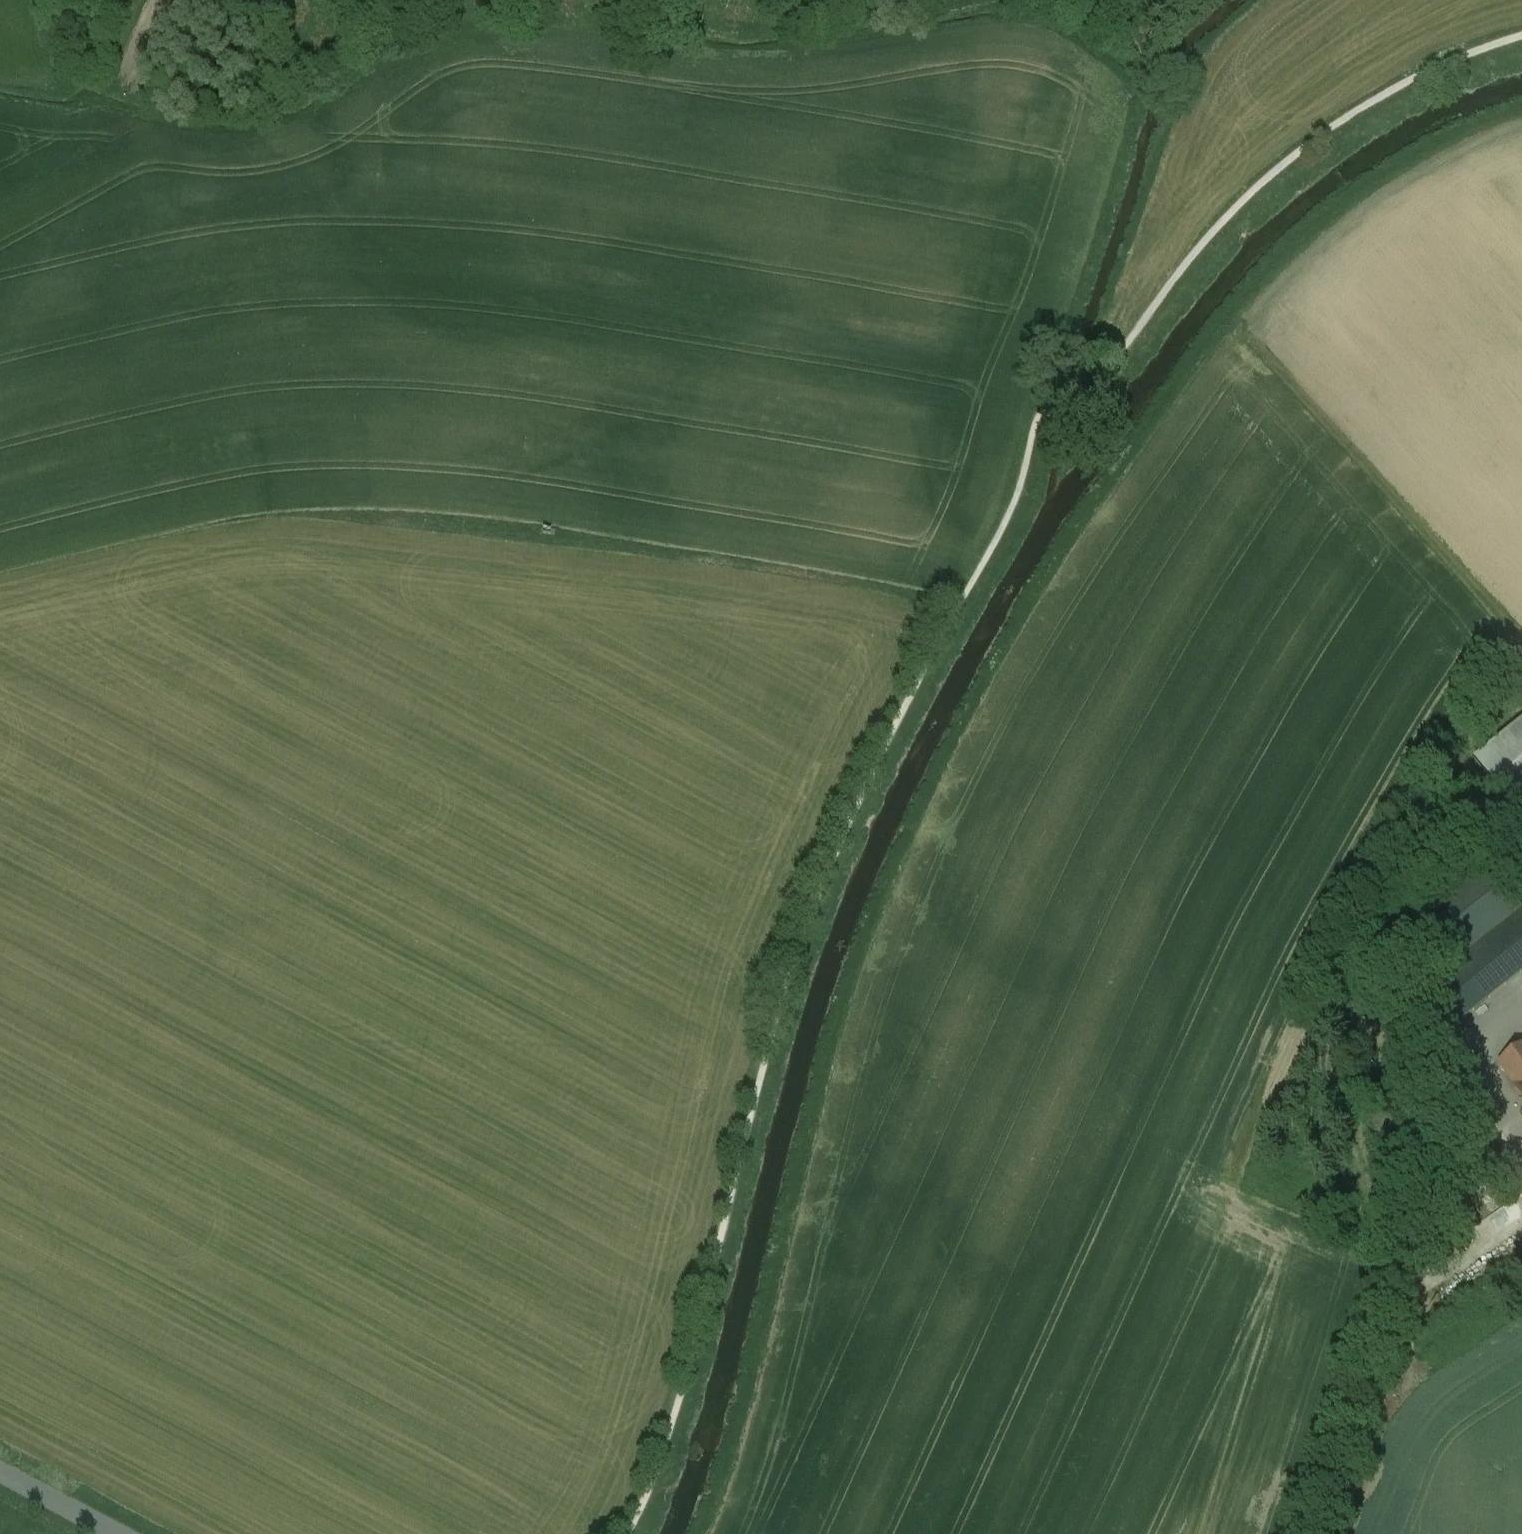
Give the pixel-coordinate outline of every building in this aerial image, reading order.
[(1474,761),(1510,806),(1521,796),(1521,723),(1474,761)] [(1481,865),(1419,913),(1452,953),(1513,907),(1481,865)] [(1513,907),(1452,953),(1419,981),(1455,1026),(1521,973),(1521,919),(1513,907)] [(1496,1060),(1515,1086),(1510,1089),(1521,1105),(1521,1041),(1496,1060)]
